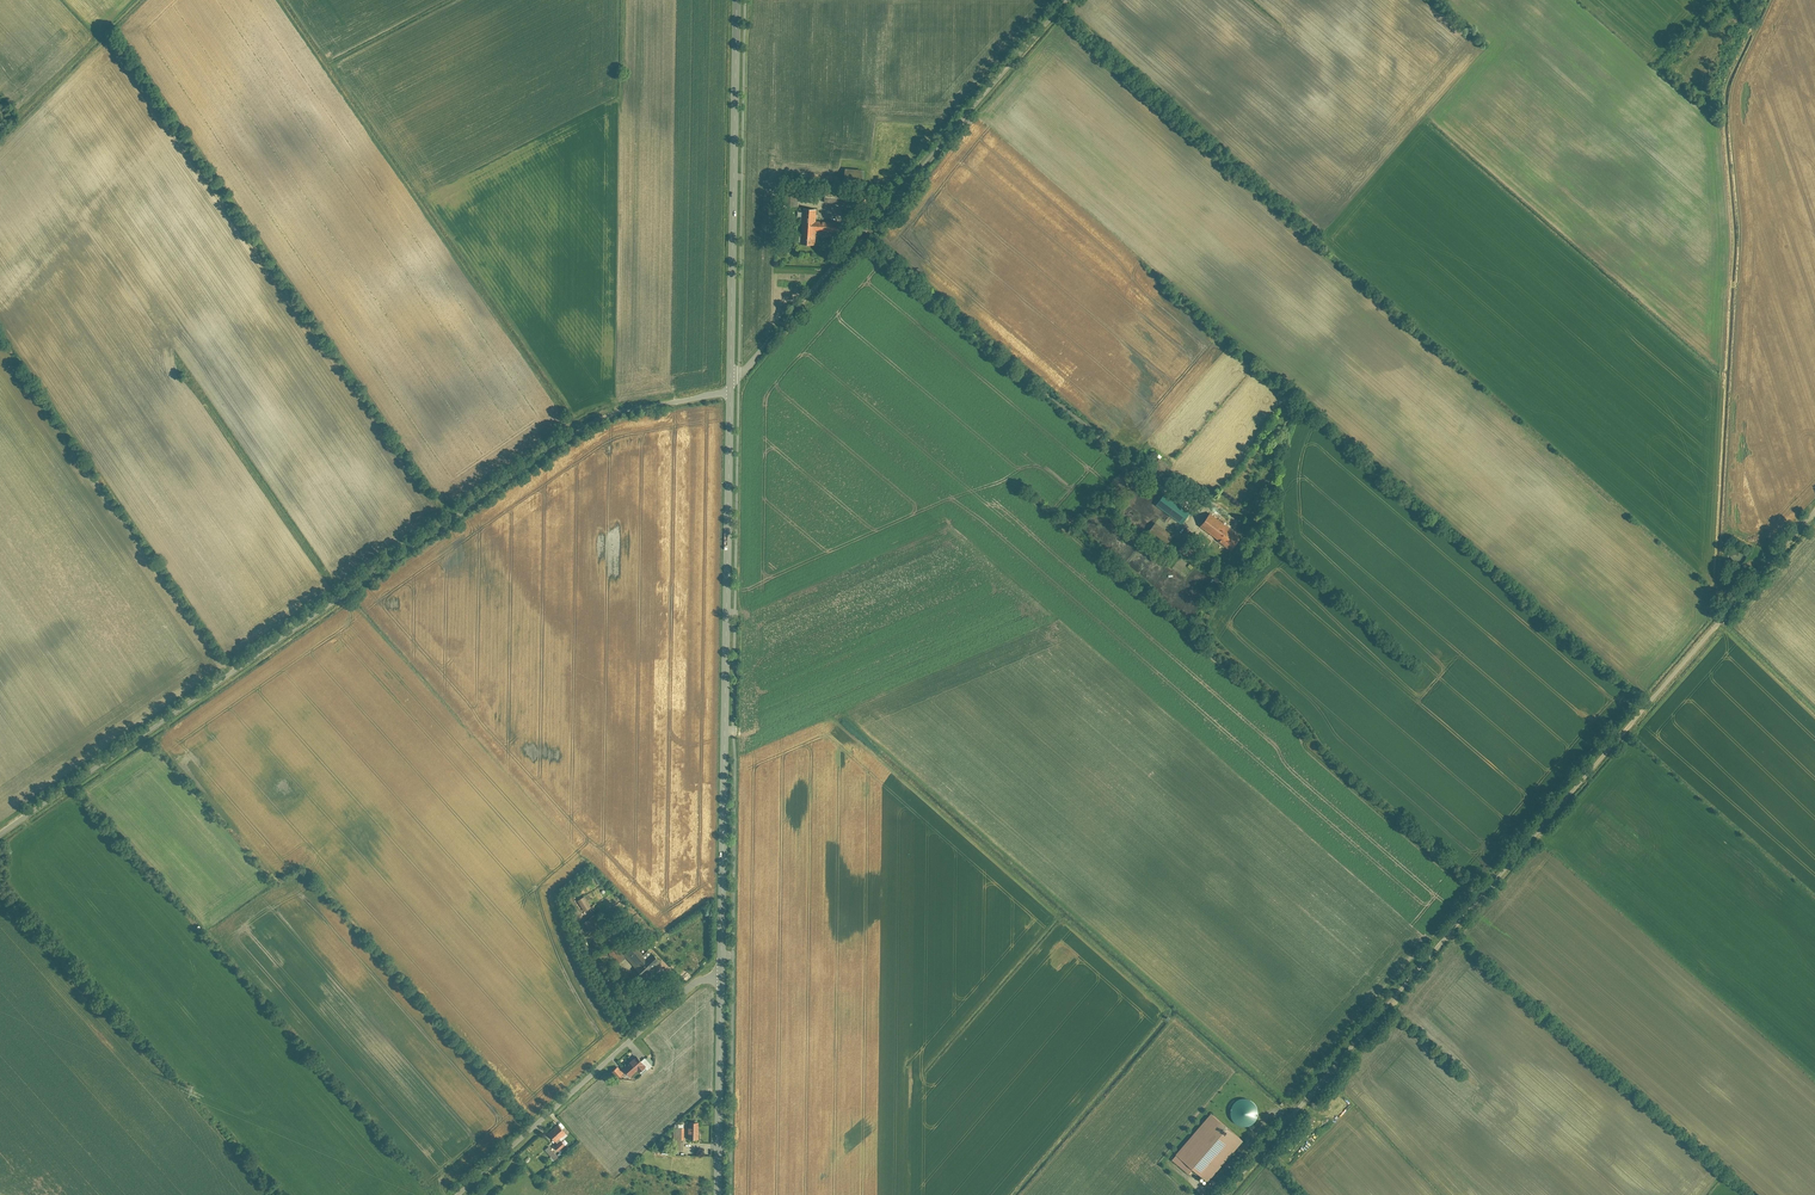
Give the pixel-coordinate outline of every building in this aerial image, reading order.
[(865,167),(845,166),(845,177),(865,178),(865,167)] [(797,206),(799,187),(785,186),(784,205),(797,206)] [(818,208),(803,207),(801,243),(816,244),(817,230),(837,232),(838,221),(817,220),(818,208)] [(1243,535),(1211,512),(1201,525),(1220,539),(1218,541),(1232,551),(1243,535)] [(1174,533),(1156,520),(1146,533),(1164,546),(1174,533)] [(1201,551),(1185,540),(1179,549),(1195,560),(1201,551)] [(1728,556),(1729,560),(1731,562),(1734,564),(1737,564),(1741,564),(1743,563),(1746,560),(1747,558),(1747,555),(1747,552),(1745,549),(1743,547),(1740,546),(1737,545),(1734,546),(1732,548),(1729,550),(1728,553),(1728,556)] [(584,895),(578,899),(585,910),(591,906),(584,895)] [(595,914),(585,921),(590,930),(601,923),(595,914)] [(626,958),(617,944),(609,949),(618,963),(626,958)] [(635,945),(625,954),(636,967),(646,958),(643,954),(635,945)] [(652,953),(649,950),(643,954),(646,958),(652,953)] [(643,974),(659,960),(652,952),(652,953),(646,958),(636,967),(643,974)] [(637,1055),(623,1066),(631,1075),(638,1070),(640,1072),(646,1066),(642,1060),(637,1055)] [(655,1062),(649,1056),(646,1058),(652,1065),(655,1062)] [(648,1068),(652,1065),(646,1058),(646,1057),(642,1060),(646,1066),(648,1068)] [(617,1066),(610,1071),(616,1079),(623,1073),(617,1066)] [(1230,1116),(1233,1120),(1236,1123),(1240,1125),(1244,1125),(1249,1124),(1253,1122),(1256,1118),(1257,1113),(1257,1109),(1255,1104),(1252,1101),(1248,1098),(1244,1097),(1239,1098),(1235,1100),(1232,1103),(1230,1107),(1229,1112),(1230,1116)] [(1208,1180),(1243,1139),(1210,1112),(1171,1158),(1188,1173),(1193,1168),(1208,1180)] [(699,1139),(700,1122),(688,1121),(688,1138),(699,1139)] [(566,1133),(558,1124),(548,1133),(556,1142),(566,1133)] [(685,1139),(685,1127),(674,1127),(674,1138),(685,1139)] [(566,1145),(561,1140),(555,1146),(559,1151),(566,1145)] [(1284,1145),(1281,1149),(1286,1153),(1289,1150),(1284,1145)] [(559,1157),(549,1146),(545,1149),(555,1160),(559,1157)]
